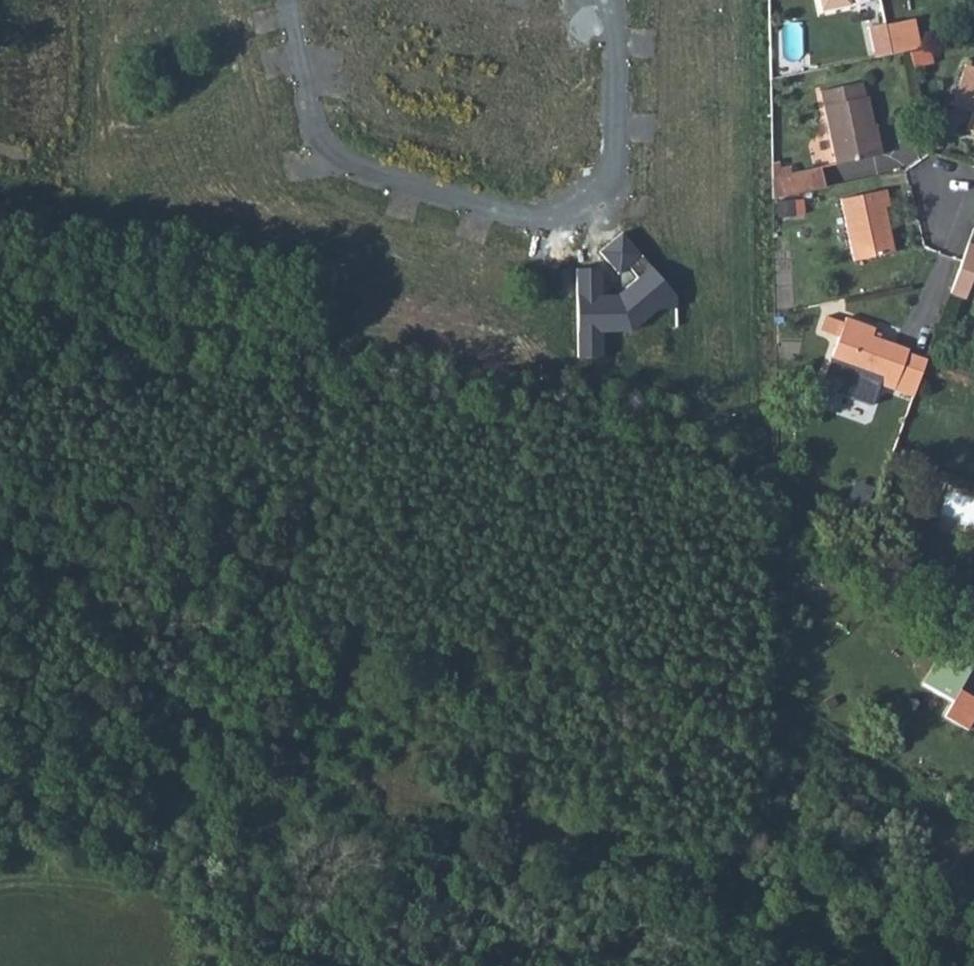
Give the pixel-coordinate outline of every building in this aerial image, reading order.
[(820,10),(849,4),(849,0),(818,0),(820,10)] [(873,52),(888,48),(883,24),(868,27),(873,52)] [(873,52),(874,58),(890,54),(888,48),(873,52)] [(966,63),(952,104),(973,112),(973,66),(966,63)] [(865,128),(871,126),(864,96),(862,96),(858,82),(820,91),(835,164),(871,156),(865,128)] [(865,128),(871,156),(879,154),(873,126),(871,126),(865,128)] [(771,162),(771,177),(788,174),(787,165),(779,167),(777,161),(771,162)] [(771,177),(771,198),(824,187),(819,167),(788,174),(771,177)] [(840,200),(851,260),(892,251),(883,206),(888,205),(885,191),(840,200)] [(602,269),(575,268),(577,358),(603,358),(604,333),(631,331),(676,297),(621,232),(599,251),(619,273),(628,267),(636,278),(618,294),(604,294),(602,269)] [(964,297),(970,281),(973,283),(973,245),(965,242),(959,259),(948,291),(964,297)] [(827,364),(891,388),(907,345),(872,333),(873,328),(843,317),(827,364)] [(967,727),(973,714),(973,697),(959,689),(944,714),(967,727)]
